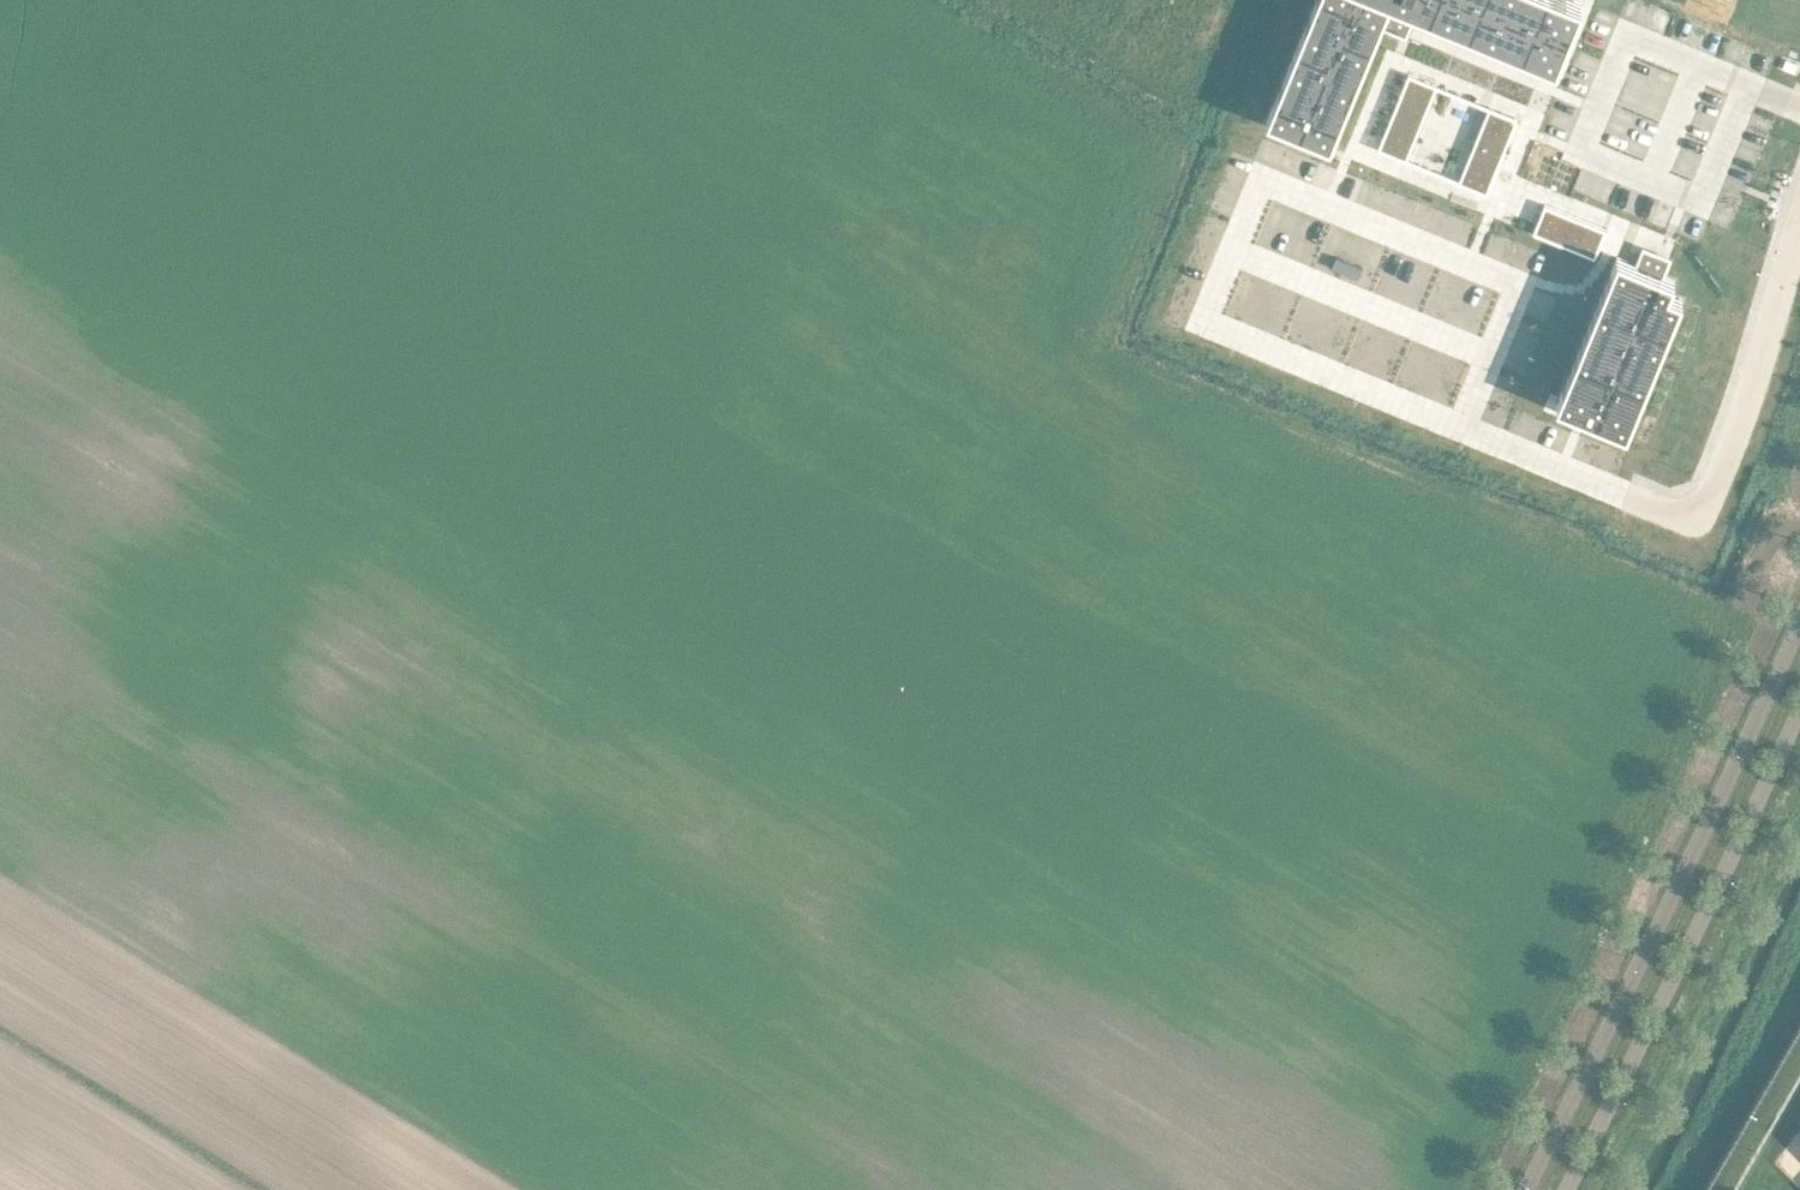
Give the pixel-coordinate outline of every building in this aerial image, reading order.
[(1265,119),(1330,146),(1390,0),(1314,0),(1265,119)] [(1551,65),(1566,30),(1570,31),(1582,1),(1580,0),(1394,0),(1551,65)] [(1395,154),(1406,158),(1409,159),(1440,84),(1426,79),(1417,75),(1408,72),(1377,147),(1386,150),(1395,154)] [(1488,104),(1456,180),(1487,192),(1518,116),(1488,104)] [(1544,202),(1536,222),(1532,231),(1594,256),(1606,228),(1544,202)] [(1616,254),(1554,404),(1626,434),(1682,297),(1668,290),(1673,277),(1664,273),(1669,259),(1637,246),(1631,260),(1616,254)]
